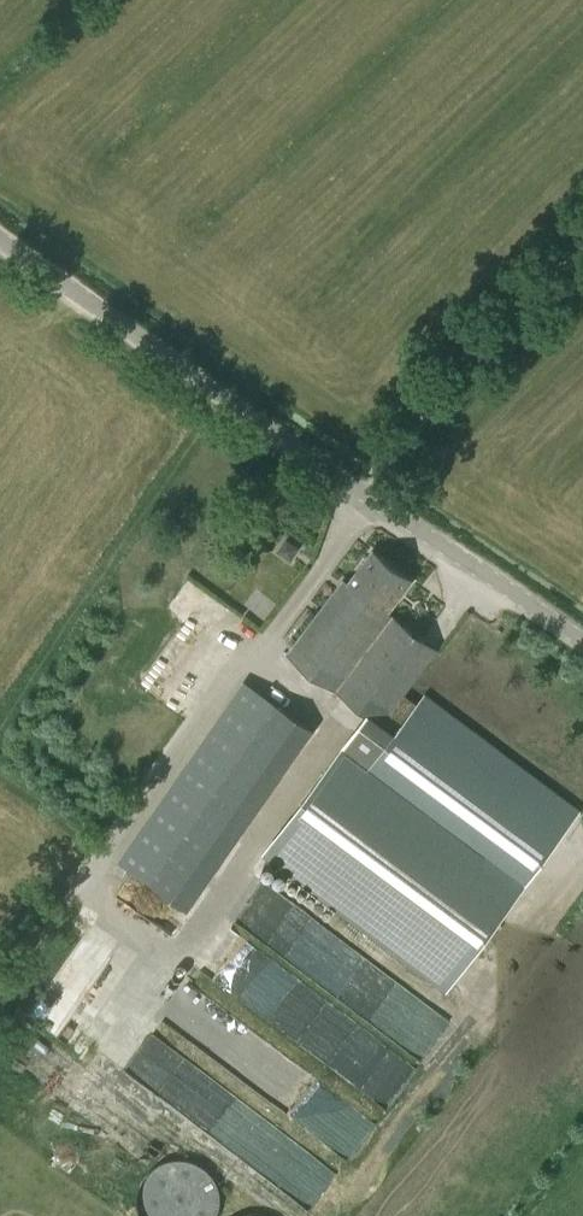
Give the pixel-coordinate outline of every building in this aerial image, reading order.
[(369,712),(266,850),(447,985),(519,889),(480,860),(538,783),(423,696),(416,706),(402,695),(436,651),(386,614),(411,581),(371,551),(346,584),(342,581),(288,652),(369,712)] [(200,906),(313,718),(240,675),(128,863),(200,906)] [(262,997),(255,1010),(310,1043),(318,1030),(349,1048),(360,1030),(348,1023),(349,1021),(340,1016),(345,1006),(287,972),(282,981),(287,984),(275,1005),(262,997)] [(228,1144),(310,1205),(336,1171),(254,1110),(228,1144)]
